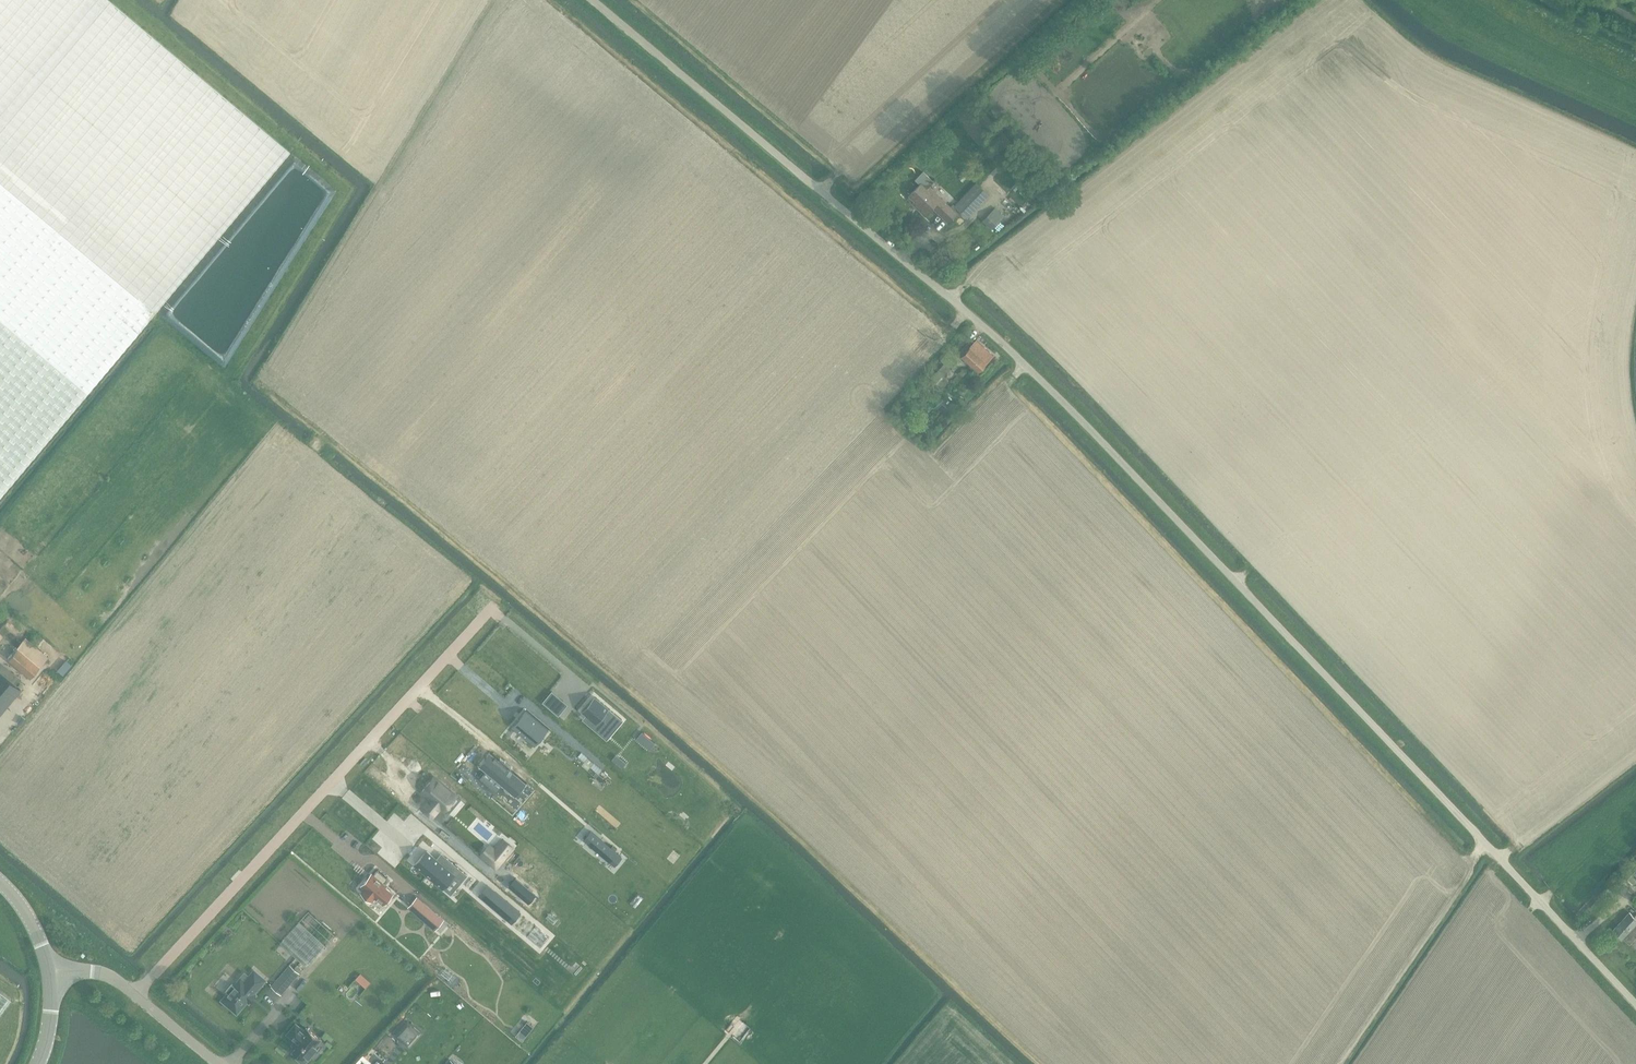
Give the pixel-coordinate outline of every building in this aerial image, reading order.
[(143,325),(289,151),(109,0),(0,0),(0,495),(143,325)] [(933,208),(938,213),(949,223),(957,214),(929,186),(933,181),(923,172),(915,180),(920,184),(909,195),(915,201),(912,204),(925,216),(933,208)] [(977,182),(955,205),(968,218),(990,194),(977,182)] [(991,211),(982,221),(991,229),(1001,219),(991,211)] [(978,372),(988,362),(970,346),(961,356),(978,372)] [(948,357),(936,370),(943,376),(946,372),(949,374),(952,370),(949,368),(954,362),(948,357)] [(17,648),(7,659),(30,678),(39,667),(48,657),(29,641),(26,638),(25,638),(17,648)] [(16,685),(21,679),(0,662),(0,714),(20,689),(16,685)] [(590,700),(581,711),(585,715),(586,714),(609,733),(611,731),(611,732),(615,728),(614,728),(622,719),(596,697),(591,701),(590,700)] [(525,710),(511,726),(534,746),(548,729),(525,710)] [(642,732),(636,739),(643,744),(649,738),(642,732)] [(485,771),(479,778),(497,793),(503,786),(511,793),(523,779),(490,751),(484,758),(489,762),(483,769),(485,771)] [(434,777),(422,791),(430,797),(422,806),(433,816),(441,807),(444,809),(456,795),(434,777)] [(591,831),(584,840),(614,866),(622,857),(615,851),(617,849),(613,845),(611,848),(591,831)] [(489,845),(481,855),(496,868),(513,848),(503,839),(494,849),(489,845)] [(426,850),(415,864),(442,888),(453,875),(460,881),(466,874),(445,856),(440,862),(426,850)] [(365,888),(361,892),(371,901),(375,896),(383,904),(392,893),(385,887),(386,886),(383,883),(384,883),(388,878),(377,870),(374,874),(373,875),(372,874),(362,885),(365,888)] [(516,877),(509,886),(529,903),(536,894),(516,877)] [(496,892),(487,902),(512,923),(520,913),(496,892)] [(417,897),(409,907),(429,924),(435,929),(443,919),(437,914),(417,897)] [(1635,925),(1635,919),(1630,913),(1613,931),(1622,939),(1635,925)] [(280,942),(306,966),(325,945),(299,921),(280,942)] [(290,965),(271,986),(281,995),(299,973),(294,969),(294,968),(290,965)] [(228,993),(222,1000),(237,1013),(247,1000),(254,993),(265,980),(254,970),(248,977),(247,975),(242,980),(240,978),(234,985),(232,984),(226,991),(228,993)] [(10,998),(0,991),(0,1012),(10,998)] [(407,1021),(396,1034),(409,1046),(421,1033),(407,1021)] [(527,1022),(515,1035),(522,1041),(533,1027),(527,1022)] [(296,1024),(288,1033),(296,1041),(295,1042),(293,1045),(296,1048),(293,1051),(299,1056),(297,1058),(304,1063),(317,1048),(315,1046),(320,1039),(307,1028),(304,1031),(296,1024)] [(381,1060),(397,1043),(390,1037),(374,1053),(381,1060)]
